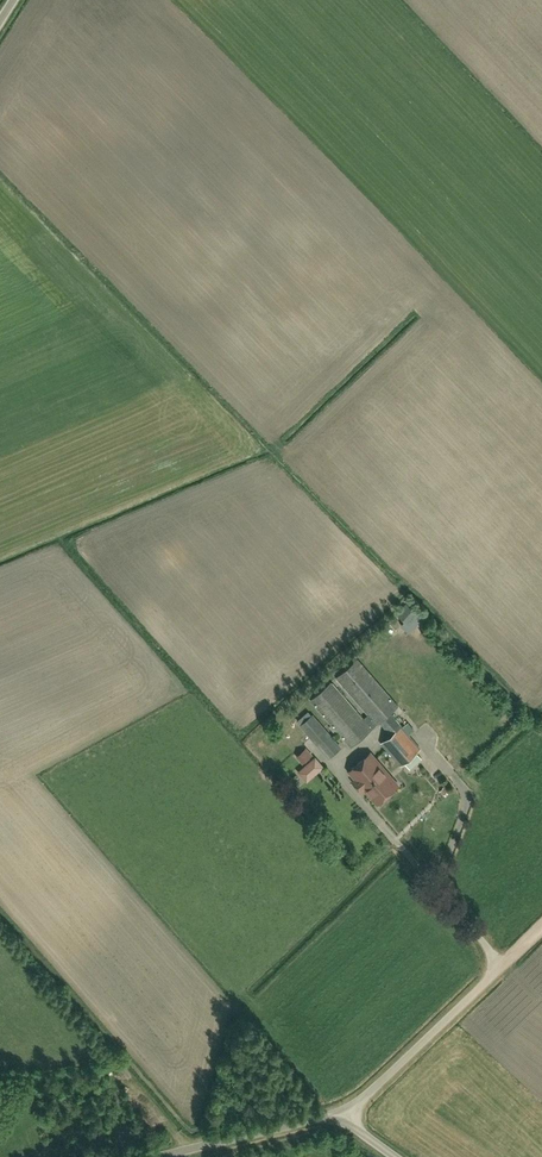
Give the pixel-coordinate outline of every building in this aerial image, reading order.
[(406,623),(415,612),(406,604),(396,615),(406,623)] [(357,659),(336,677),(368,714),(363,718),(331,682),(310,700),(351,747),(371,729),(370,727),(376,722),(377,724),(398,706),(357,659)] [(329,758),(340,748),(312,715),(300,725),(329,758)] [(400,766),(405,762),(410,768),(422,758),(417,751),(420,749),(392,716),(383,724),(391,734),(381,743),(400,766)] [(379,791),(379,790),(379,788),(380,787),(371,777),(375,774),(369,767),(377,761),(370,752),(348,771),(355,779),(352,781),(361,791),(364,789),(371,798),(379,791)] [(314,755),(304,764),(313,774),(323,765),(314,755)] [(379,790),(379,791),(371,798),(376,804),(398,785),(377,761),(369,767),(375,774),(371,777),(380,787),(379,788),(379,790)]
